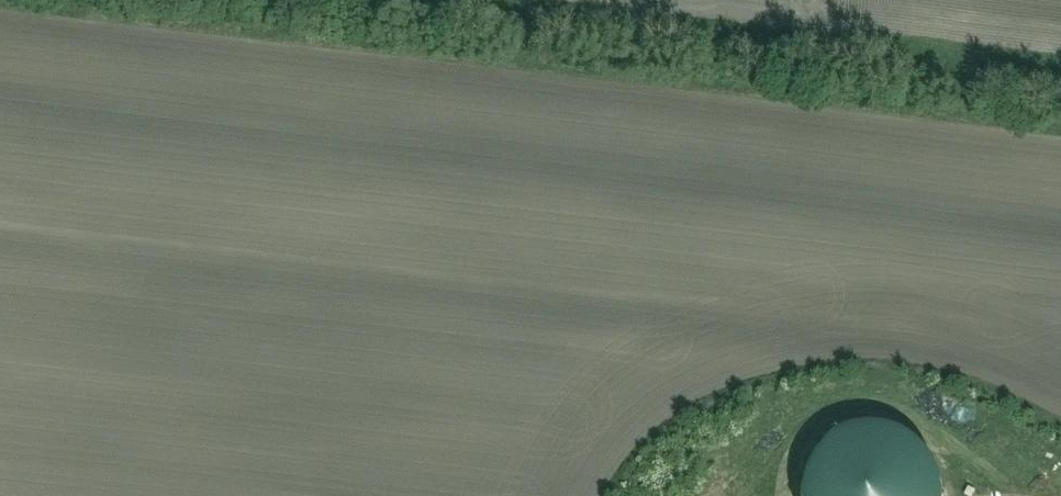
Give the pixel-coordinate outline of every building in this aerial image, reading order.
[(961,487),(956,463),(944,442),(925,426),(902,418),(877,418),(854,425),(835,441),(822,462),(817,485),(818,495),(960,495),(961,487)]
